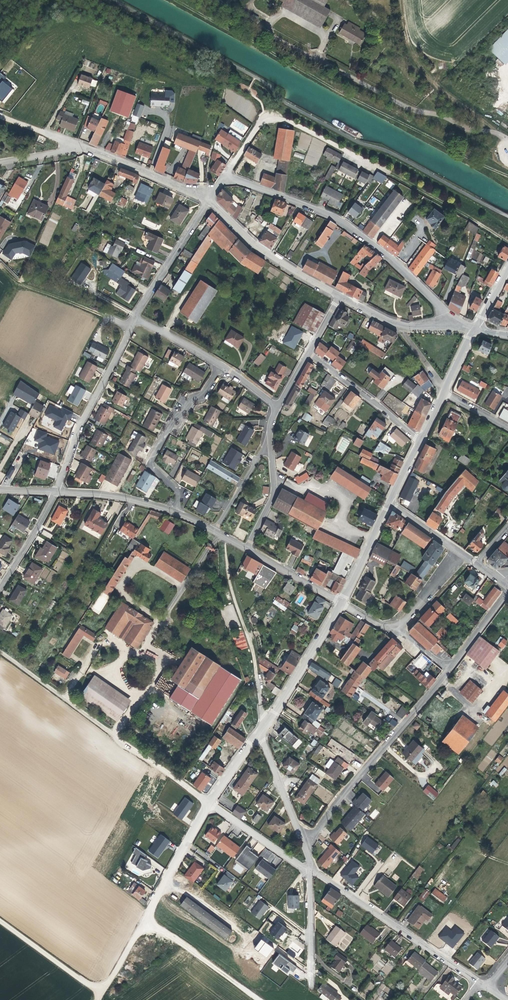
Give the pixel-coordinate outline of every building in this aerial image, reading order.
[(283,2),(320,24),(328,10),(311,0),(281,0),(283,2)] [(283,2),(281,6),(318,29),(320,24),(283,2)] [(344,25),(339,34),(359,46),(365,35),(358,31),(359,29),(348,23),(346,26),(344,25)] [(507,62),(507,29),(488,49),(505,65),(507,62)] [(5,103),(15,90),(3,81),(6,77),(0,72),(0,100),(5,103)] [(90,79),(83,76),(82,76),(78,84),(86,87),(89,88),(93,80),(90,79)] [(109,111),(123,117),(126,118),(134,96),(116,90),(111,105),(109,111)] [(260,94),(257,93),(252,103),(255,105),(261,95),(260,94)] [(149,94),(149,106),(154,106),(154,104),(158,105),(158,106),(163,106),(163,104),(168,104),(168,96),(164,96),(164,95),(149,94)] [(144,106),(137,103),(133,115),(140,118),(144,106)] [(78,121),(72,118),(63,115),(64,113),(63,112),(61,111),(56,119),(58,120),(60,121),(58,126),(67,129),(74,132),(78,121)] [(103,111),(100,117),(106,120),(107,120),(110,114),(103,111)] [(90,117),(86,128),(93,131),(98,121),(90,117)] [(93,131),(93,132),(100,136),(106,122),(105,121),(106,120),(100,117),(98,121),(93,131)] [(242,138),(228,129),(225,133),(219,129),(213,139),(233,151),(239,142),(242,138)] [(277,129),(272,158),(277,160),(274,178),(273,183),(272,188),(282,192),(292,131),(277,129)] [(108,143),(104,149),(124,157),(132,132),(131,132),(127,130),(123,140),(125,141),(123,144),(114,141),(113,145),(108,143)] [(93,132),(88,143),(95,146),(100,136),(93,132)] [(172,143),(189,150),(187,155),(189,156),(186,164),(189,165),(195,149),(198,142),(176,133),(172,143)] [(164,139),(161,147),(166,149),(169,141),(168,141),(164,139)] [(136,142),(133,153),(138,154),(141,155),(148,158),(151,147),(136,142)] [(198,142),(195,149),(204,153),(203,156),(204,157),(206,157),(208,146),(198,142)] [(248,146),(243,154),(254,162),(260,154),(248,146)] [(161,147),(155,163),(162,165),(167,150),(166,149),(161,147)] [(326,147),(322,154),(335,161),(339,154),(326,147)] [(214,162),(209,170),(217,176),(224,165),(217,161),(218,160),(217,159),(209,156),(209,159),(211,159),(211,160),(214,162)] [(334,167),(333,168),(356,180),(360,172),(356,170),(357,169),(342,161),(341,162),(337,160),(336,162),(334,167)] [(155,163),(153,170),(162,173),(164,166),(162,165),(155,163)] [(330,165),(323,178),(327,180),(333,168),(334,167),(330,165)] [(176,168),(172,178),(182,182),(186,172),(183,171),(176,168)] [(119,169),(117,174),(120,176),(132,180),(134,174),(119,169)] [(186,172),(182,182),(194,183),(197,175),(187,170),(186,172)] [(360,172),(356,180),(363,184),(367,176),(369,177),(371,175),(368,174),(368,175),(360,171),(360,172)] [(371,177),(380,184),(385,177),(376,171),(371,177)] [(262,174),(260,178),(273,183),(274,178),(262,174)] [(103,185),(97,195),(109,201),(113,194),(108,191),(112,185),(107,182),(110,178),(108,177),(108,176),(103,185)] [(17,177),(8,192),(9,193),(11,190),(16,194),(18,191),(19,192),(23,185),(25,182),(24,181),(17,177)] [(65,178),(54,202),(67,209),(69,210),(70,210),(74,201),(64,196),(71,180),(65,178)] [(260,178),(258,183),(272,188),(273,183),(260,178)] [(92,179),(85,191),(89,193),(91,191),(95,194),(93,196),(86,209),(88,211),(97,195),(103,185),(92,179)] [(385,185),(391,190),(395,185),(389,180),(385,185)] [(139,184),(136,191),(144,194),(141,201),(145,202),(147,196),(148,196),(150,189),(139,184)] [(324,185),(320,194),(328,199),(326,201),(335,206),(341,194),(324,185)] [(220,190),(216,197),(216,201),(227,212),(232,206),(229,203),(231,201),(220,190)] [(393,190),(368,221),(377,228),(401,197),(393,190)] [(158,193),(154,202),(167,208),(171,199),(158,193)] [(121,197),(118,204),(124,207),(127,200),(121,197)] [(32,200),(31,203),(45,209),(46,207),(32,200)] [(273,200),(269,211),(280,215),(284,204),(273,200)] [(353,202),(347,211),(354,217),(362,207),(359,205),(358,206),(353,202)] [(31,203),(26,214),(40,220),(45,209),(31,203)] [(178,205),(168,219),(177,225),(187,211),(178,205)] [(235,209),(231,216),(235,220),(241,208),(239,207),(239,206),(237,205),(237,206),(236,206),(235,209)] [(432,209),(424,219),(430,223),(429,225),(434,228),(443,217),(432,209)] [(297,212),(292,221),(306,230),(311,222),(297,212)] [(206,225),(197,237),(202,241),(207,234),(209,231),(217,220),(211,213),(203,223),(206,225)] [(0,217),(0,237),(8,222),(0,217)] [(42,235),(39,242),(48,246),(58,221),(49,218),(43,236),(42,235)] [(157,229),(159,224),(143,219),(141,224),(157,229)] [(217,220),(209,231),(223,246),(239,262),(256,273),(264,261),(248,251),(217,220)] [(328,221),(324,227),(330,231),(334,225),(328,221)] [(368,221),(361,231),(370,238),(378,228),(377,228),(368,221)] [(467,222),(463,228),(474,235),(474,234),(477,228),(467,222)] [(267,224),(266,226),(278,234),(280,231),(269,224),(268,225),(267,224)] [(314,239),(313,241),(314,242),(320,247),(330,231),(324,227),(315,240),(314,239)] [(140,231),(137,238),(143,248),(155,254),(161,240),(140,231)] [(209,231),(207,234),(209,235),(208,236),(210,238),(220,249),(223,246),(209,231)] [(342,231),(339,234),(343,236),(344,235),(350,240),(349,241),(354,245),(357,241),(342,231)] [(264,232),(258,241),(269,249),(275,239),(264,232)] [(193,255),(172,288),(179,293),(190,275),(189,275),(209,243),(207,242),(210,238),(208,236),(209,235),(207,234),(202,241),(193,255)] [(381,235),(376,242),(394,256),(400,249),(381,235)] [(34,247),(9,237),(2,255),(14,259),(15,255),(30,260),(34,247)] [(103,247),(101,252),(114,258),(118,250),(119,251),(122,244),(113,240),(110,247),(109,246),(107,249),(103,247)] [(428,241),(407,268),(414,275),(424,262),(433,250),(431,249),(434,245),(428,241)] [(355,253),(348,262),(348,263),(353,266),(355,263),(360,257),(361,258),(364,254),(369,257),(373,252),(362,245),(355,253)] [(497,256),(503,260),(507,252),(507,249),(502,246),(502,247),(501,246),(500,248),(501,248),(497,256)] [(350,249),(343,258),(348,262),(355,253),(350,249)] [(375,254),(364,265),(368,270),(380,259),(375,254)] [(133,265),(132,268),(140,271),(138,276),(140,277),(145,279),(153,262),(143,257),(138,268),(133,265)] [(448,259),(443,268),(459,277),(460,275),(464,267),(461,266),(457,264),(453,262),(448,259)] [(306,260),(301,270),(329,285),(334,275),(316,265),(318,262),(313,260),(312,263),(306,260)] [(91,269),(81,262),(69,280),(79,287),(91,269)] [(318,262),(316,265),(334,275),(336,272),(318,262)] [(348,263),(342,272),(348,275),(349,276),(354,267),(353,266),(348,263)] [(127,302),(134,290),(127,286),(119,280),(120,278),(123,272),(118,269),(117,268),(111,264),(106,270),(102,272),(103,275),(109,280),(120,287),(115,294),(120,297),(127,302)] [(358,272),(357,273),(363,277),(368,270),(364,265),(361,268),(359,271),(358,272)] [(433,267),(425,283),(431,286),(433,284),(434,282),(439,273),(440,271),(433,267)] [(490,269),(482,284),(488,287),(496,273),(490,269)] [(342,272),(334,287),(361,302),(364,296),(359,294),(360,291),(344,283),(348,275),(342,272)] [(459,277),(455,284),(461,286),(463,286),(467,278),(460,275),(459,277)] [(199,280),(175,318),(192,329),(217,291),(199,280)] [(388,280),(383,289),(399,297),(403,287),(388,280)] [(160,285),(153,295),(163,302),(170,291),(160,285)] [(452,292),(446,306),(457,314),(463,297),(452,292)] [(474,297),(468,308),(474,311),(480,300),(474,297)] [(496,300),(485,319),(496,325),(498,322),(502,315),(502,314),(495,311),(500,302),(496,300)] [(303,304),(293,323),(312,334),(323,314),(303,304)] [(417,305),(408,306),(410,315),(410,316),(419,314),(417,305)] [(337,308),(327,325),(331,327),(335,320),(343,325),(347,317),(343,315),(345,313),(337,308)] [(498,322),(503,325),(505,321),(507,322),(507,319),(507,316),(504,314),(506,310),(504,309),(502,314),(502,315),(498,322)] [(371,321),(362,338),(364,338),(365,337),(370,339),(373,333),(378,336),(376,341),(381,343),(382,342),(383,339),(391,343),(396,337),(394,333),(371,321)] [(282,344),(295,349),(303,331),(290,326),(282,344)] [(230,330),(224,340),(232,345),(237,348),(243,338),(230,330)] [(361,339),(359,344),(367,349),(370,345),(361,339)] [(224,340),(222,343),(230,348),(232,345),(224,340)] [(351,340),(346,346),(352,351),(358,344),(352,340),(351,340)] [(482,341),(478,350),(486,354),(490,345),(482,341)] [(340,371),(347,362),(338,356),(340,352),(331,346),(329,349),(320,342),(313,351),(323,357),(324,355),(333,361),(330,365),(340,371)] [(104,358),(109,350),(99,344),(98,345),(94,343),(90,350),(95,352),(94,353),(104,358)] [(370,345),(367,349),(375,355),(378,350),(370,345)] [(174,350),(168,359),(178,365),(183,356),(174,350)] [(378,350),(375,355),(381,358),(385,352),(383,351),(382,353),(381,352),(378,350)] [(134,359),(129,367),(134,370),(138,372),(147,357),(137,352),(134,359)] [(258,356),(253,362),(257,366),(262,360),(258,356)] [(88,363),(79,379),(89,384),(97,368),(88,363)] [(306,363),(294,384),(299,387),(312,366),(306,363)] [(186,364),(181,371),(179,375),(186,379),(188,376),(198,382),(204,373),(196,368),(195,369),(186,364)] [(462,364),(460,369),(467,373),(470,369),(471,367),(468,365),(467,367),(462,364)] [(125,369),(118,382),(128,387),(134,374),(133,373),(134,370),(129,367),(125,365),(123,369),(125,369)] [(266,380),(262,387),(267,389),(267,390),(272,393),(280,378),(279,378),(283,371),(276,367),(271,374),(269,373),(265,380),(266,380)] [(383,367),(380,371),(389,378),(392,373),(383,367)] [(374,378),(372,381),(381,388),(389,378),(380,371),(378,374),(374,378)] [(420,372),(412,377),(419,387),(423,390),(431,385),(424,376),(423,377),(420,372)] [(326,374),(320,384),(323,385),(325,382),(325,383),(329,376),(326,374)] [(406,380),(401,386),(408,393),(411,390),(414,387),(406,380)] [(460,381),(457,386),(462,388),(460,392),(473,399),(478,390),(460,381)] [(160,383),(152,397),(161,402),(165,396),(166,396),(170,388),(160,383)] [(221,384),(215,392),(221,397),(219,400),(226,404),(233,392),(221,384)] [(294,384),(287,395),(293,399),(299,387),(294,384)] [(414,387),(411,390),(418,396),(423,390),(419,387),(416,384),(414,387)] [(67,401),(78,406),(86,390),(75,385),(74,387),(71,385),(67,392),(70,394),(67,401)] [(117,390),(111,399),(120,405),(121,403),(125,394),(117,390)] [(323,390),(318,397),(329,405),(334,398),(323,390)] [(492,390),(486,400),(495,405),(501,396),(492,390)] [(343,402),(341,405),(348,410),(351,408),(359,398),(350,391),(342,401),(343,402)] [(309,393),(304,402),(308,404),(312,398),(313,395),(309,393)] [(287,395),(279,409),(284,411),(286,408),(287,408),(293,399),(287,395)] [(242,399),(236,407),(246,415),(252,406),(242,399)] [(419,399),(413,411),(424,417),(430,404),(419,399)] [(486,400),(483,404),(492,410),(495,405),(486,400)] [(49,401),(44,416),(56,420),(53,427),(64,432),(72,411),(60,406),(49,401)] [(100,405),(93,418),(103,423),(110,410),(111,411),(113,408),(104,402),(102,406),(100,405)] [(34,403),(27,415),(33,419),(34,417),(37,419),(43,408),(34,403)] [(205,404),(196,420),(205,424),(214,409),(205,404)] [(408,407),(400,419),(403,422),(407,416),(406,416),(410,409),(408,407)] [(151,408),(142,425),(152,430),(158,419),(157,418),(160,412),(151,408)] [(413,411),(406,425),(417,431),(424,417),(413,411)] [(447,419),(440,433),(442,434),(440,437),(442,438),(442,439),(447,441),(455,423),(459,415),(451,411),(447,419)] [(305,412),(302,419),(310,422),(313,416),(305,412)] [(375,418),(365,432),(368,435),(375,426),(381,429),(384,424),(375,418)] [(192,428),(185,440),(195,445),(201,433),(204,435),(206,430),(194,424),(192,428)] [(241,424),(238,430),(241,431),(236,442),(247,446),(254,429),(241,424)] [(190,427),(184,439),(185,440),(192,428),(190,427)] [(395,427),(388,435),(401,446),(408,439),(395,427)] [(96,428),(90,441),(100,446),(107,434),(96,428)] [(37,449),(55,455),(59,440),(46,436),(47,433),(36,429),(33,441),(39,443),(37,449)] [(298,430),(294,441),(308,447),(313,435),(298,430)] [(137,432),(127,450),(134,457),(138,449),(142,451),(145,444),(142,442),(145,436),(137,432)] [(365,432),(360,440),(361,441),(363,442),(368,435),(365,432)] [(29,433),(15,458),(22,462),(27,453),(24,451),(27,445),(26,444),(31,434),(29,433)] [(355,437),(351,443),(357,447),(361,441),(360,440),(355,437)] [(343,438),(337,451),(344,454),(350,441),(343,438)] [(378,441),(372,450),(386,453),(388,448),(378,441)] [(83,450),(80,456),(89,461),(96,449),(87,444),(83,450)] [(424,444),(412,468),(422,472),(427,461),(428,462),(434,449),(424,444)] [(231,447),(222,463),(235,470),(243,454),(231,447)] [(361,449),(358,455),(361,457),(367,460),(369,456),(370,453),(361,449)] [(165,450),(159,460),(165,464),(167,461),(172,464),(176,456),(165,450)] [(105,475),(104,478),(117,485),(132,459),(118,452),(114,459),(105,475)] [(461,454),(458,460),(467,466),(470,459),(461,454)] [(361,457),(359,462),(371,468),(374,463),(367,460),(361,457)] [(393,458),(388,470),(396,473),(401,462),(393,458)] [(241,477),(210,461),(206,469),(237,485),(241,477)] [(43,462),(36,476),(44,480),(50,465),(43,462)] [(78,470),(74,479),(79,481),(80,479),(84,481),(84,480),(88,474),(91,468),(80,462),(78,465),(80,466),(77,470),(78,470)] [(283,462),(279,469),(286,473),(290,466),(283,462)] [(374,463),(371,468),(376,470),(375,472),(382,475),(379,479),(390,485),(396,473),(388,470),(375,463),(374,463)] [(10,479),(15,469),(10,466),(5,476),(10,479)] [(336,467),(331,475),(365,496),(370,488),(367,487),(336,467)] [(185,470),(180,480),(194,487),(199,478),(185,470)] [(463,470),(455,478),(463,485),(470,491),(477,482),(463,470)] [(507,471),(506,470),(498,480),(502,483),(501,484),(501,486),(501,487),(502,489),(504,490),(505,490),(506,489),(507,488),(507,470),(507,471)] [(298,484),(310,477),(306,471),(294,479),(298,484)] [(143,472),(134,487),(144,493),(147,487),(154,477),(144,472),(143,472)] [(331,475),(329,478),(362,500),(365,496),(331,475)] [(154,477),(147,487),(152,491),(158,481),(156,479),(154,477)] [(453,490),(439,511),(441,512),(452,497),(463,485),(455,478),(448,486),(453,490)] [(406,480),(400,493),(402,494),(403,493),(409,496),(415,484),(409,482),(406,480)] [(441,495),(424,522),(434,529),(441,519),(433,513),(433,512),(434,513),(435,511),(437,509),(439,511),(453,490),(448,486),(443,492),(441,495)] [(434,486),(433,489),(441,495),(443,492),(434,486)] [(280,489),(271,506),(294,519),(315,530),(324,513),(302,501),(280,489)] [(205,493),(201,502),(196,500),(193,506),(197,508),(195,511),(207,516),(215,498),(205,493)] [(307,493),(302,501),(324,513),(329,505),(307,493)] [(7,499),(1,508),(13,515),(19,506),(7,499)] [(238,502),(233,511),(239,515),(240,513),(244,515),(248,507),(238,502)] [(57,506),(49,519),(58,524),(66,510),(57,506)] [(248,507),(244,515),(251,518),(255,510),(248,507)] [(497,508),(492,513),(499,518),(503,513),(497,508)] [(363,509),(358,519),(365,523),(365,524),(366,525),(369,527),(375,515),(363,509)] [(92,510),(83,525),(95,532),(101,521),(99,520),(98,521),(96,520),(99,513),(92,510)] [(122,557),(100,592),(106,596),(133,554),(145,561),(149,555),(145,553),(148,549),(134,540),(149,516),(159,519),(162,515),(150,511),(138,529),(132,539),(122,554),(125,556),(124,558),(122,557)] [(407,523),(393,513),(390,514),(385,524),(396,529),(398,525),(403,529),(407,523)] [(17,515),(11,524),(22,531),(28,521),(17,515)] [(265,519),(260,529),(265,531),(263,534),(275,540),(277,537),(277,535),(281,537),(284,532),(280,530),(282,527),(277,525),(276,527),(274,526),(273,525),(273,524),(265,519)] [(164,520),(158,529),(167,535),(173,525),(164,520)] [(101,521),(95,532),(101,535),(107,524),(101,521)] [(124,521),(118,530),(132,539),(138,529),(131,525),(131,526),(128,525),(129,524),(124,521)] [(401,531),(423,547),(427,549),(421,558),(424,560),(431,565),(441,550),(441,546),(407,523),(403,529),(401,531)] [(483,526),(468,545),(476,551),(485,540),(483,526)] [(42,530),(40,533),(48,538),(50,535),(42,530)] [(315,530),(311,538),(312,539),(344,553),(348,545),(315,530)] [(401,531),(400,533),(422,548),(423,547),(401,531)] [(0,542),(0,553),(5,556),(10,548),(8,547),(11,541),(4,537),(0,542)] [(289,539),(284,548),(290,551),(290,552),(297,556),(302,545),(289,539)] [(40,547),(35,555),(43,560),(46,562),(55,547),(45,541),(41,548),(40,547)] [(487,560),(487,563),(495,569),(497,569),(507,555),(507,546),(503,541),(487,560)] [(376,542),(374,546),(389,554),(391,550),(376,542)] [(348,545),(344,553),(354,558),(358,550),(348,545)] [(38,546),(33,556),(42,562),(43,560),(35,555),(40,547),(38,546)] [(374,546),(371,553),(382,558),(385,560),(389,554),(374,546)] [(391,550),(389,554),(397,559),(400,555),(391,550)] [(62,551),(53,569),(59,572),(68,553),(62,551)] [(163,551),(153,566),(180,583),(189,569),(163,551)] [(371,553),(368,559),(378,565),(382,558),(371,553)] [(389,554),(385,560),(394,566),(397,559),(389,554)] [(246,556),(241,567),(252,573),(257,563),(246,556)] [(424,560),(414,575),(421,579),(431,565),(424,560)] [(402,561),(398,568),(410,574),(411,575),(414,568),(402,561)] [(31,562),(22,577),(32,583),(41,568),(31,562)] [(257,563),(252,573),(257,576),(253,582),(264,589),(276,573),(257,563)] [(309,577),(308,578),(319,585),(323,578),(327,571),(324,569),(317,565),(310,578),(309,577)] [(296,567),(294,571),(303,576),(302,570),(296,567)] [(51,582),(57,574),(53,571),(47,578),(51,582)] [(327,571),(323,578),(327,580),(329,576),(331,577),(332,576),(334,577),(335,574),(330,572),(327,571)] [(410,574),(403,584),(413,590),(420,580),(411,575),(410,574)] [(469,574),(465,580),(466,581),(465,583),(472,588),(478,581),(474,578),(473,579),(471,578),(472,576),(469,574)] [(336,580),(335,582),(341,585),(344,579),(338,576),(336,580)] [(359,590),(355,598),(363,604),(370,593),(368,592),(374,582),(365,576),(358,587),(360,588),(359,590)] [(335,582),(330,591),(334,593),(337,592),(341,585),(335,582)] [(288,584),(283,591),(290,596),(295,588),(288,584)] [(256,585),(253,590),(261,594),(264,589),(256,585)] [(17,586),(8,600),(16,605),(25,590),(17,586)] [(477,598),(474,602),(478,605),(486,610),(499,592),(493,588),(482,602),(477,598)] [(464,594),(460,600),(467,606),(470,603),(471,604),(472,603),(473,601),(472,600),(464,594)] [(276,596),(273,600),(284,608),(288,604),(282,600),(282,601),(276,596)] [(317,620),(327,601),(317,596),(307,615),(317,620)] [(395,596),(391,602),(395,605),(393,609),(398,612),(404,603),(395,596)] [(435,601),(428,609),(436,617),(444,608),(435,601)] [(120,603),(104,628),(135,649),(152,623),(120,603)] [(428,609),(419,619),(427,627),(436,617),(428,609)] [(0,612),(0,630),(1,631),(10,615),(1,610),(0,612)] [(449,613),(446,617),(454,624),(457,621),(449,613)] [(337,620),(331,629),(341,635),(342,636),(347,639),(348,639),(351,635),(347,633),(352,625),(345,620),(342,623),(340,621),(339,622),(337,620)] [(360,621),(355,629),(359,631),(364,624),(360,621)] [(416,622),(407,632),(427,651),(429,649),(435,655),(440,649),(437,646),(434,644),(439,638),(435,635),(433,637),(416,622)] [(294,624),(289,632),(295,635),(300,627),(294,624)] [(352,642),(339,660),(346,666),(358,649),(355,646),(359,641),(357,640),(360,635),(362,636),(366,629),(370,632),(372,628),(364,624),(359,631),(352,642)] [(78,626),(60,654),(66,658),(81,635),(91,642),(94,637),(78,626)] [(440,628),(435,634),(435,635),(439,638),(444,632),(440,628)] [(331,629),(329,633),(331,635),(329,639),(333,642),(336,638),(338,639),(341,635),(331,629)] [(351,635),(348,639),(352,642),(359,631),(355,629),(351,635)] [(237,651),(248,648),(243,631),(232,634),(237,651)] [(499,636),(494,643),(497,645),(502,638),(499,636)] [(478,637),(475,642),(493,657),(497,652),(478,637)] [(502,638),(497,645),(500,648),(506,641),(502,638)] [(361,663),(355,672),(364,679),(370,670),(372,671),(373,671),(377,667),(384,659),(397,645),(391,639),(390,640),(366,666),(361,663)] [(475,642),(465,655),(484,670),(493,657),(475,642)] [(439,644),(437,646),(440,649),(445,653),(447,651),(439,644)] [(397,645),(384,659),(388,663),(393,656),(401,648),(397,645)] [(190,648),(170,680),(197,698),(218,666),(190,648)] [(358,649),(346,666),(347,667),(360,650),(358,649)] [(145,655),(155,661),(158,656),(147,651),(145,655)] [(412,663),(421,670),(430,660),(421,653),(412,663)] [(288,656),(280,670),(288,675),(297,661),(288,656)] [(384,659),(377,667),(382,671),(394,657),(393,656),(388,663),(384,659)] [(311,663),(307,669),(315,674),(316,673),(325,680),(328,676),(322,672),(323,671),(311,663)] [(274,675),(258,664),(260,669),(267,674),(263,680),(267,682),(269,683),(274,675)] [(57,666),(53,673),(63,679),(67,673),(57,666)] [(222,668),(201,700),(204,702),(225,670),(222,668)] [(225,670),(204,702),(205,703),(210,706),(207,710),(216,716),(219,712),(216,709),(237,678),(225,670)] [(415,670),(410,675),(426,689),(434,680),(425,672),(422,676),(415,670)] [(354,672),(347,681),(356,688),(361,681),(362,683),(365,680),(364,679),(355,672),(354,672)] [(93,675),(78,696),(114,722),(129,701),(93,675)] [(339,688),(341,680),(335,678),(332,686),(339,688)] [(311,692),(309,696),(319,703),(321,701),(320,700),(328,687),(319,681),(315,687),(314,687),(311,692)] [(347,681),(340,691),(352,699),(354,695),(352,694),(356,688),(347,681)] [(469,681),(459,693),(471,703),(481,691),(469,681)] [(267,682),(265,686),(271,690),(273,687),(274,687),(269,683),(267,682)] [(275,697),(279,690),(273,687),(271,690),(270,693),(275,697)] [(501,690),(483,713),(485,715),(503,692),(501,690)] [(485,715),(493,721),(507,702),(507,696),(503,692),(485,715)] [(311,703),(300,718),(304,721),(311,726),(312,724),(311,724),(313,721),(321,710),(316,706),(317,705),(317,704),(314,702),(312,702),(311,703)] [(401,706),(395,715),(401,719),(408,711),(401,706)] [(240,710),(230,725),(235,729),(245,714),(240,710)] [(371,712),(362,723),(366,726),(368,723),(376,729),(381,722),(374,717),(375,715),(371,712)] [(461,715),(459,718),(475,731),(477,728),(461,715)] [(459,718),(443,739),(459,751),(475,731),(459,718)] [(304,721),(298,730),(304,734),(307,730),(312,734),(313,731),(315,728),(311,726),(304,721)] [(416,722),(412,727),(417,730),(421,725),(416,722)] [(228,728),(223,735),(239,746),(244,739),(228,728)] [(315,728),(313,731),(318,735),(317,736),(319,738),(323,733),(317,729),(315,728)] [(223,735),(221,738),(237,750),(239,746),(223,735)] [(213,737),(205,749),(208,750),(210,747),(213,749),(219,741),(213,737)] [(443,739),(440,742),(457,755),(459,751),(443,739)] [(412,742),(401,755),(409,762),(420,749),(412,742)] [(308,743),(299,756),(303,759),(313,746),(308,743)] [(298,745),(294,751),(298,755),(302,749),(298,745)] [(205,749),(197,760),(198,761),(202,757),(203,757),(208,750),(205,749)] [(499,764),(504,758),(499,755),(495,761),(499,764)] [(336,757),(324,774),(333,780),(341,768),(339,766),(342,761),(336,757)] [(288,758),(282,768),(292,775),(299,765),(288,758)] [(211,760),(208,765),(210,766),(209,768),(219,776),(223,769),(211,760)] [(502,776),(507,769),(504,767),(499,774),(502,776)] [(247,769),(241,778),(250,785),(257,776),(247,769)] [(385,772),(374,785),(381,791),(393,779),(385,772)] [(201,773),(192,786),(201,792),(210,779),(201,773)] [(310,775),(307,780),(316,786),(319,781),(310,775)] [(241,778),(233,790),(242,797),(250,785),(241,778)] [(307,780),(301,788),(310,794),(316,786),(307,780)] [(301,788),(294,799),(303,805),(310,794),(301,788)] [(431,789),(426,795),(432,800),(437,794),(431,789)] [(354,800),(351,804),(354,807),(360,812),(370,801),(361,794),(357,798),(355,801),(354,800)] [(185,797),(173,813),(182,820),(187,812),(188,813),(195,804),(185,797)] [(262,797),(256,806),(267,813),(273,804),(262,797)] [(232,814),(241,820),(246,810),(237,805),(232,814)] [(354,807),(340,824),(349,832),(363,815),(360,812),(354,807)] [(375,809),(369,816),(373,819),(379,812),(375,809)] [(257,815),(253,822),(256,824),(261,817),(257,815)] [(274,817),(268,827),(279,834),(285,825),(274,817)] [(214,842),(221,831),(211,824),(204,835),(214,842)] [(331,835),(328,838),(337,845),(346,834),(339,828),(334,833),(332,836),(331,835)] [(148,851),(158,858),(170,841),(160,834),(148,851)] [(240,846),(224,834),(216,844),(233,856),(240,846)] [(361,846),(372,854),(379,845),(368,836),(361,846)] [(457,838),(451,847),(454,849),(460,840),(457,838)] [(251,847),(246,844),(236,858),(249,868),(258,856),(249,849),(251,847)] [(322,855),(316,862),(324,869),(339,852),(329,844),(327,848),(328,849),(324,853),(324,854),(323,856),(322,855)] [(210,854),(215,847),(211,845),(206,852),(210,854)] [(131,864),(147,871),(152,860),(146,858),(148,855),(135,849),(133,854),(135,855),(131,864)] [(276,868),(262,858),(255,867),(269,878),(276,868)] [(340,876),(353,885),(359,877),(355,874),(360,866),(352,860),(340,876)] [(194,861),(184,876),(193,882),(203,868),(194,861)] [(415,870),(410,876),(414,880),(421,871),(417,867),(415,870)] [(225,890),(235,876),(227,870),(225,873),(224,872),(215,883),(225,890)] [(381,877),(374,885),(384,893),(383,895),(387,897),(394,888),(381,877)] [(374,885),(373,887),(383,895),(384,893),(374,885)] [(436,887),(431,894),(442,903),(448,896),(436,887)] [(331,888),(322,901),(331,908),(341,894),(331,888)] [(423,902),(430,893),(425,889),(418,897),(423,902)] [(130,890),(127,892),(133,897),(134,895),(138,899),(142,894),(136,890),(134,893),(130,890)] [(399,890),(392,899),(402,907),(409,898),(399,890)] [(187,895),(186,897),(231,931),(232,930),(187,895)] [(299,895),(288,895),(288,907),(299,908),(299,895)] [(186,897),(180,904),(225,939),(231,931),(186,897)] [(268,906),(260,900),(251,913),(259,919),(268,906)] [(418,905),(407,920),(409,922),(420,907),(418,905)] [(420,907),(409,922),(418,928),(424,920),(427,922),(432,915),(420,907)] [(338,909),(335,914),(341,917),(344,912),(338,909)] [(287,928),(278,921),(269,933),(276,938),(278,938),(281,935),(283,932),(287,928)] [(360,933),(359,934),(373,944),(379,935),(371,929),(366,925),(360,933)] [(336,926),(326,940),(335,947),(345,933),(336,926)] [(455,926),(452,930),(446,926),(438,937),(452,948),(465,933),(455,926)] [(372,927),(371,929),(379,935),(380,934),(372,927)] [(490,931),(482,942),(490,949),(499,938),(490,931)] [(267,958),(274,949),(261,939),(254,949),(267,958)] [(391,941),(384,949),(395,958),(401,950),(396,946),(397,945),(391,941)] [(290,948),(286,953),(294,959),(298,954),(290,948)] [(414,953),(407,961),(419,970),(425,963),(425,962),(414,953)] [(477,953),(469,964),(477,970),(485,960),(477,953)] [(289,976),(297,967),(280,954),(272,963),(289,976)] [(336,960),(330,967),(338,973),(347,961),(338,954),(334,959),(336,960)] [(376,963),(379,969),(385,965),(382,960),(376,963)] [(387,975),(394,967),(389,961),(381,970),(387,975)] [(419,970),(418,971),(431,982),(438,973),(425,963),(419,970)] [(450,976),(442,986),(450,992),(455,996),(461,988),(453,982),(454,980),(450,976)] [(371,982),(361,990),(366,995),(375,986),(371,982)] [(318,990),(322,994),(320,997),(324,999),(327,999),(328,998),(330,999),(340,999),(341,999),(337,996),(338,995),(323,984),(318,990)] [(375,991),(378,995),(386,987),(383,984),(375,991)] [(442,986),(440,989),(448,995),(450,992),(442,986)]
